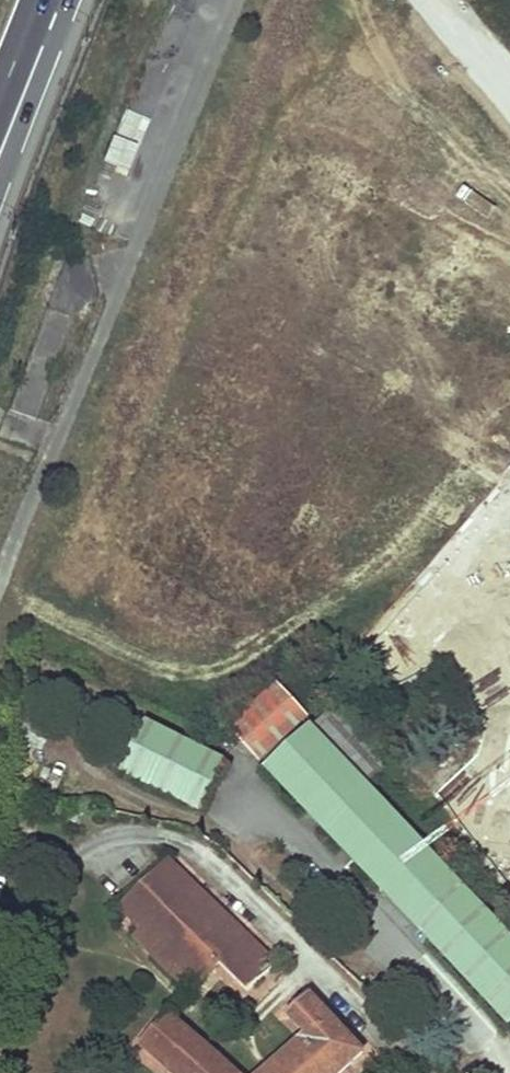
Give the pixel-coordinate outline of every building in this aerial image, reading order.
[(467,558),(509,614),(509,522),(467,558)] [(483,631),(442,576),(350,658),(394,713),(483,631)] [(483,676),(439,714),(496,792),(509,780),(509,715),(483,676)] [(257,762),(308,719),(277,683),(226,726),(257,762)] [(333,706),(315,722),(371,780),(389,764),(333,706)] [(226,762),(146,722),(122,773),(201,812),(226,762)] [(340,758),(310,728),(267,768),(297,800),(340,758)] [(347,766),(304,808),(509,1023),(509,935),(347,766)] [(249,990),(277,964),(169,860),(122,908),(142,928),(135,935),(191,986),(224,961),(249,990)] [(364,1051),(311,994),(290,1012),(311,1031),(264,1072),(340,1072),(364,1051)] [(168,1013),(142,1043),(177,1072),(237,1072),(168,1013)]
